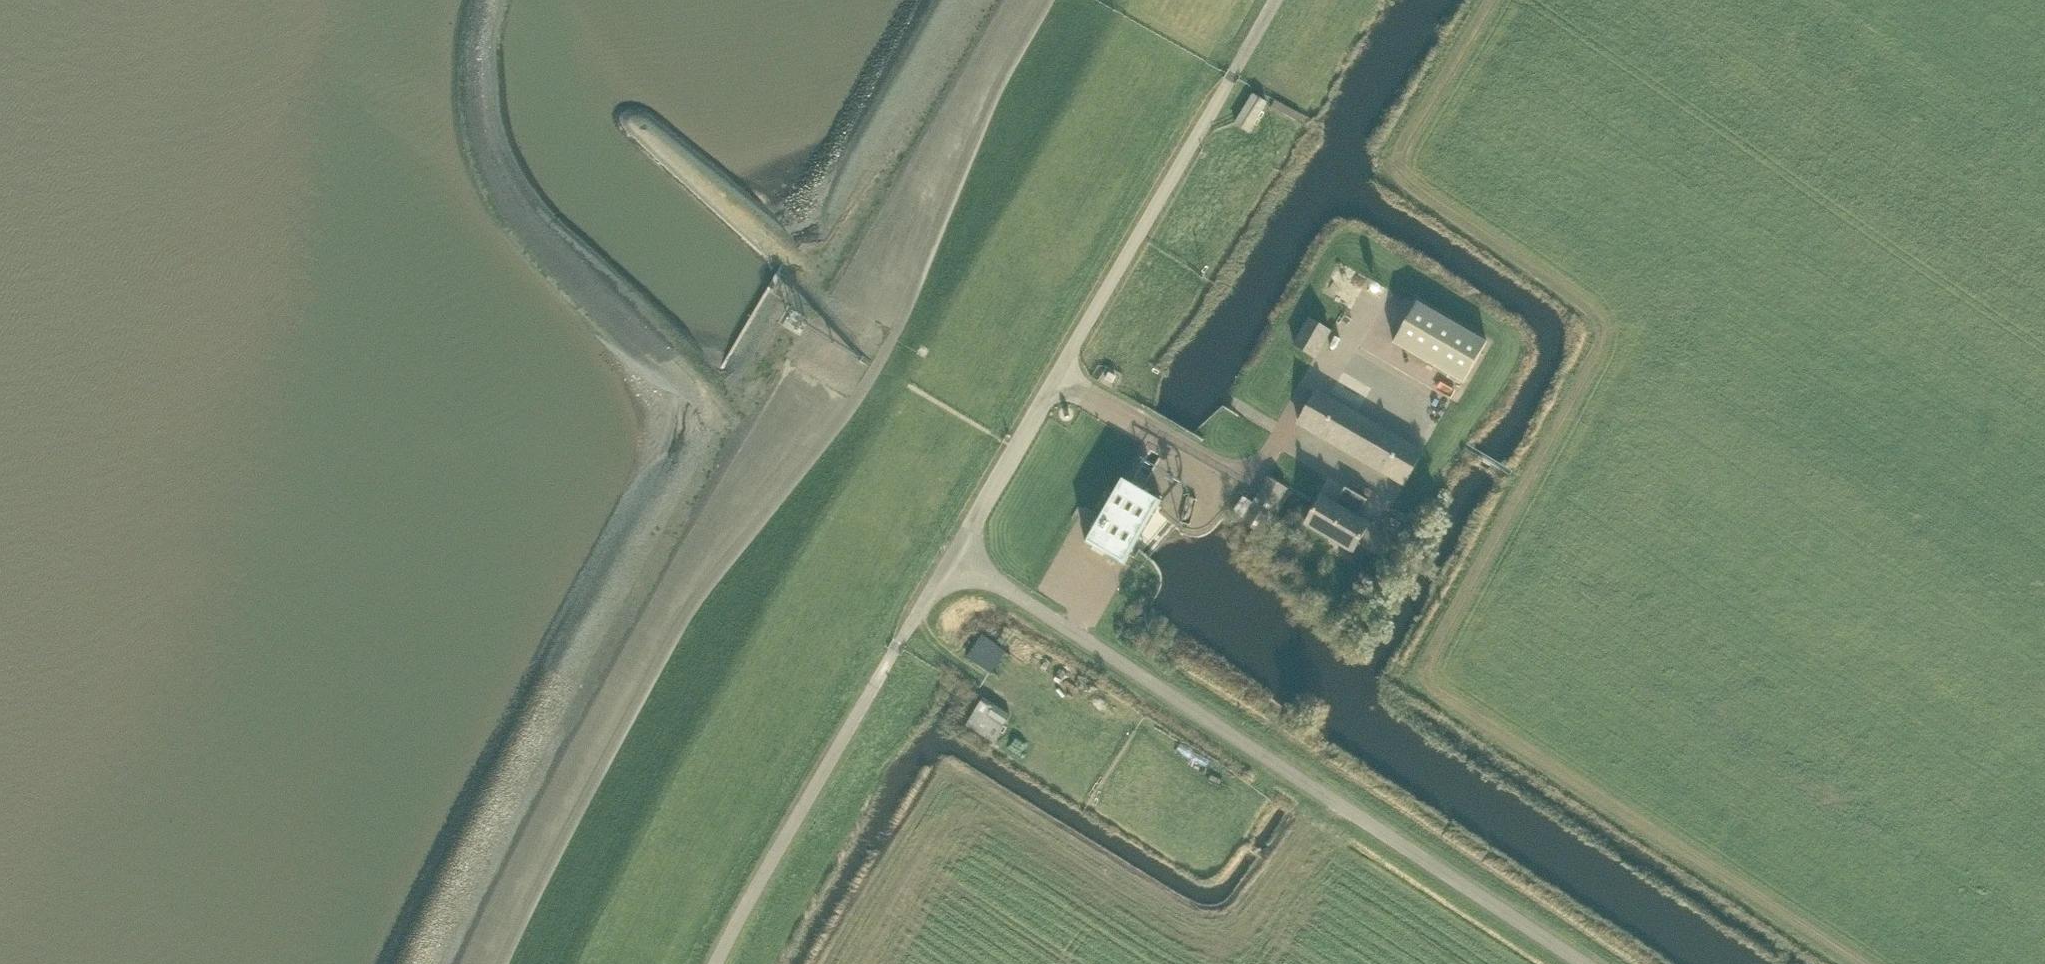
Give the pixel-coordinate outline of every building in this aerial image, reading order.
[(1251,97),(1235,125),(1249,133),(1266,105),(1251,97)] [(1487,344),(1417,303),(1393,345),(1462,385),(1487,344)] [(1294,347),(1314,359),(1329,333),(1309,321),(1294,347)] [(1316,393),(1298,425),(1403,486),(1422,454),(1316,393)] [(1121,479),(1084,543),(1124,566),(1160,503),(1161,502),(1121,479)] [(1258,534),(1266,520),(1284,489),(1267,479),(1252,504),(1243,520),(1241,524),(1258,534)] [(1305,526),(1353,554),(1368,527),(1355,519),(1365,502),(1366,501),(1345,489),(1344,490),(1345,490),(1335,507),(1321,500),(1305,526)] [(1243,520),(1252,504),(1243,498),(1234,515),(1243,520)] [(1394,542),(1368,527),(1360,543),(1385,557),(1394,542)] [(1286,562),(1297,545),(1285,538),(1275,555),(1286,562)] [(969,659),(990,673),(1006,649),(985,635),(969,659)] [(1003,728),(1011,715),(995,705),(988,718),(1003,728)]
